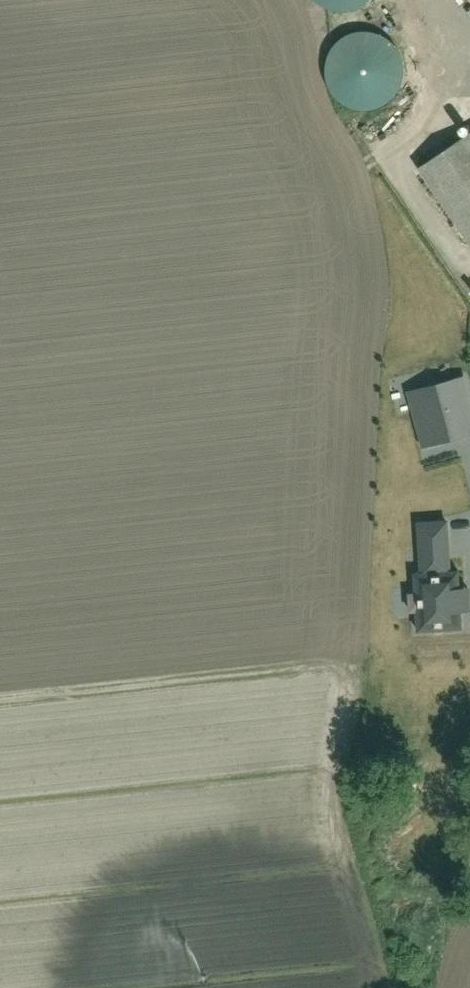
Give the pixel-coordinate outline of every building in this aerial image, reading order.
[(356,0),(314,0),(318,12),(356,0)] [(412,79),(413,69),(412,60),(409,53),(405,46),(399,39),(391,33),(384,30),(377,29),(370,29),(363,30),(355,32),(348,36),(341,42),(336,50),(333,56),(332,62),(331,72),(332,79),(335,87),(339,93),(344,99),(351,104),(358,108),(368,110),(375,110),(382,109),(390,106),(396,102),(402,97),(405,93),(409,86),(412,79)] [(434,175),(469,226),(469,150),(434,175)] [(403,388),(417,447),(469,434),(469,399),(464,374),(403,388)] [(423,572),(415,572),(416,593),(410,593),(411,610),(418,609),(419,630),(463,627),(462,610),(469,609),(469,587),(460,587),(459,570),(450,570),(447,521),(420,523),(423,572)]
